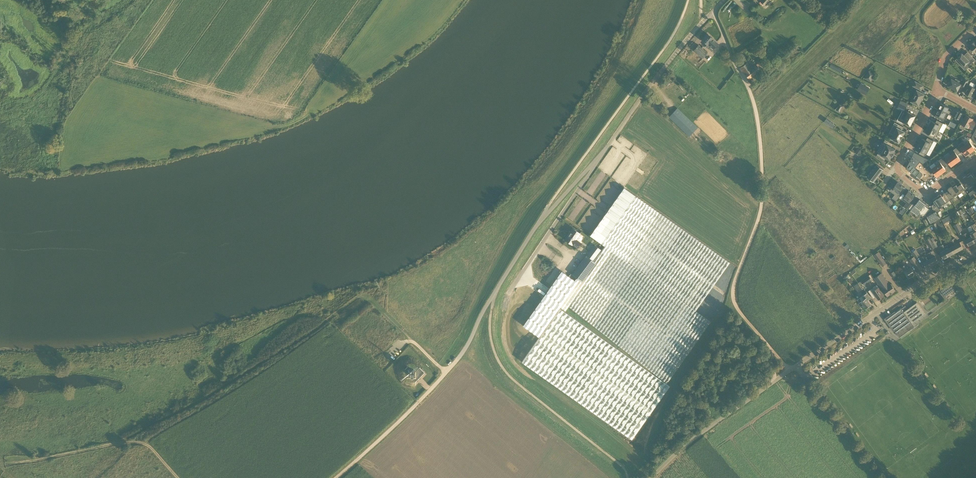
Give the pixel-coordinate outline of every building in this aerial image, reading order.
[(713,48),(718,43),(712,39),(713,38),(708,34),(702,40),(707,44),(705,46),(708,49),(711,46),(713,48)] [(920,55),(917,60),(924,64),(926,60),(930,62),(932,58),(932,59),(934,55),(934,54),(936,50),(929,47),(932,40),(928,38),(924,47),(927,49),(923,56),(920,55)] [(698,45),(694,50),(699,55),(704,49),(698,45)] [(962,53),(957,58),(955,60),(961,66),(963,64),(964,66),(966,64),(968,66),(975,60),(967,52),(965,55),(966,55),(965,56),(962,53)] [(747,62),(740,68),(749,79),(760,70),(761,71),(765,68),(759,61),(755,64),(756,64),(751,68),(747,62)] [(871,82),(874,76),(872,75),(873,73),(869,72),(866,79),(871,82)] [(949,81),(947,84),(948,85),(948,86),(957,91),(961,83),(958,82),(959,80),(955,78),(954,80),(952,78),(950,82),(949,81)] [(964,88),(969,80),(965,78),(960,86),(964,88)] [(915,81),(912,86),(913,86),(918,88),(921,90),(924,85),(915,81)] [(861,83),(857,90),(866,94),(870,88),(861,83)] [(965,93),(971,97),(973,93),(975,95),(975,84),(974,88),(969,85),(965,93)] [(917,90),(911,101),(915,103),(914,104),(917,106),(918,105),(919,105),(925,94),(920,92),(917,90)] [(900,103),(897,108),(902,110),(904,111),(905,110),(907,107),(900,103)] [(951,112),(947,110),(949,107),(941,103),(938,108),(949,114),(950,114),(951,112)] [(689,136),(697,127),(677,108),(669,117),(689,136)] [(936,114),(935,117),(944,122),(949,114),(938,108),(935,113),(936,114)] [(902,110),(897,120),(903,123),(903,122),(905,123),(910,125),(910,126),(911,125),(912,121),(913,121),(913,120),(915,116),(915,115),(909,112),(908,112),(907,111),(905,110),(904,111),(902,110)] [(957,111),(954,117),(960,120),(963,114),(957,111)] [(961,124),(967,127),(968,128),(969,126),(973,128),(975,122),(973,120),(973,119),(966,115),(961,124)] [(937,120),(935,123),(931,120),(929,126),(939,131),(943,123),(937,120)] [(895,122),(891,129),(891,130),(895,132),(893,136),(892,138),(894,139),(893,140),(897,142),(897,141),(899,142),(901,139),(902,138),(903,136),(903,135),(905,132),(902,130),(903,127),(895,122)] [(939,131),(929,126),(926,131),(930,133),(928,136),(934,139),(935,136),(937,137),(939,131)] [(927,138),(926,140),(922,138),(919,143),(929,149),(934,141),(927,138)] [(879,151),(876,156),(884,161),(886,158),(890,159),(892,156),(894,153),(894,152),(895,149),(892,147),(894,144),(885,139),(882,145),(886,147),(883,153),(879,151)] [(970,141),(965,145),(971,152),(975,149),(970,141)] [(919,143),(916,149),(920,151),(919,153),(924,156),(926,154),(927,154),(929,149),(919,143)] [(959,146),(956,148),(960,153),(963,151),(966,155),(971,152),(965,145),(961,148),(959,146)] [(954,150),(955,152),(951,155),(956,163),(960,159),(957,155),(960,153),(956,148),(954,150)] [(648,174),(657,161),(648,154),(638,167),(648,174)] [(907,166),(907,167),(907,168),(907,169),(908,169),(908,170),(909,170),(916,176),(919,171),(914,168),(919,161),(923,164),(928,160),(917,154),(907,166)] [(942,158),(945,163),(948,162),(951,166),(956,163),(951,155),(946,158),(945,156),(942,158)] [(936,166),(941,173),(946,170),(946,169),(943,165),(945,163),(942,158),(939,160),(940,163),(936,166)] [(884,169),(877,164),(867,176),(874,182),(884,169)] [(936,166),(931,169),(930,167),(927,169),(931,174),(933,172),(936,176),(936,177),(941,173),(936,166)] [(638,190),(646,177),(636,170),(628,183),(638,190)] [(973,184),(975,182),(975,178),(973,174),(972,175),(970,173),(966,175),(973,184)] [(973,184),(966,175),(963,178),(964,180),(963,181),(967,187),(969,187),(973,184)] [(858,182),(854,187),(861,194),(865,190),(860,184),(862,182),(858,178),(856,180),(858,182)] [(901,190),(904,187),(898,182),(895,185),(894,184),(891,188),(897,192),(892,198),(896,201),(903,192),(901,190)] [(955,183),(952,186),(958,195),(962,192),(961,192),(965,189),(961,184),(959,186),(958,185),(957,185),(955,183)] [(958,195),(952,186),(948,189),(949,191),(948,192),(949,193),(947,195),(950,200),(954,197),(958,195)] [(624,187),(590,235),(601,243),(635,195),(624,187)] [(847,189),(845,191),(850,195),(852,193),(857,198),(861,194),(854,187),(849,191),(847,189)] [(845,195),(841,199),(849,207),(853,203),(847,197),(850,195),(845,191),(843,193),(845,195)] [(912,199),(915,195),(909,191),(904,198),(908,201),(903,207),(907,210),(914,201),(912,199)] [(948,201),(950,200),(947,195),(944,196),(943,195),(942,196),(941,194),(937,197),(943,205),(947,203),(947,202),(948,201)] [(579,280),(566,299),(563,302),(663,380),(667,383),(711,322),(695,310),(729,262),(635,195),(601,243),(605,246),(602,250),(594,261),(597,263),(581,282),(579,280)] [(935,203),(932,205),(937,213),(941,210),(940,208),(941,207),(943,205),(937,197),(935,198),(933,199),(934,201),(934,202),(935,203)] [(919,198),(910,210),(917,215),(919,211),(924,215),(929,208),(925,205),(926,203),(919,198)] [(835,202),(833,204),(837,208),(839,206),(844,211),(849,207),(841,199),(837,204),(835,202)] [(885,207),(882,211),(888,217),(892,213),(885,207)] [(882,211),(878,214),(884,221),(888,217),(882,211)] [(927,216),(931,223),(940,218),(936,211),(927,216)] [(878,214),(874,218),(881,224),(884,221),(878,214)] [(874,218),(871,221),(877,228),(881,224),(874,218)] [(871,221),(867,225),(874,231),(877,228),(871,221)] [(569,234),(565,239),(577,248),(581,242),(580,242),(576,239),(580,233),(572,228),(570,232),(569,234)] [(869,229),(864,234),(871,241),(876,236),(869,229)] [(963,235),(968,245),(975,242),(971,237),(969,238),(967,233),(963,235)] [(864,234),(860,238),(867,245),(871,241),(864,234)] [(860,238),(855,243),(862,250),(867,245),(860,238)] [(952,239),(958,251),(963,248),(960,242),(958,243),(955,238),(952,239)] [(952,246),(950,247),(953,253),(958,251),(952,239),(949,241),(952,246)] [(855,243),(851,247),(858,254),(862,250),(855,243)] [(594,261),(602,250),(594,245),(572,275),(576,278),(575,280),(562,271),(550,288),(566,299),(579,280),(581,282),(597,263),(594,261)] [(949,256),(944,247),(942,245),(940,246),(942,251),(940,253),(944,259),(949,256)] [(944,247),(949,256),(953,253),(950,247),(949,248),(948,247),(947,245),(944,247)] [(849,249),(845,252),(852,259),(855,255),(849,249)] [(916,258),(920,255),(916,250),(912,253),(914,256),(916,258)] [(930,259),(933,265),(939,261),(933,251),(929,253),(932,258),(930,259)] [(845,252),(842,255),(848,262),(852,259),(845,252)] [(842,255),(838,259),(844,265),(848,262),(842,255)] [(923,268),(916,258),(914,256),(909,259),(918,271),(923,268)] [(924,256),(920,257),(926,268),(933,265),(930,259),(926,261),(924,256)] [(887,264),(881,257),(878,259),(883,266),(887,264)] [(838,259),(834,262),(840,269),(844,265),(838,259)] [(834,262),(831,265),(837,272),(840,269),(834,262)] [(904,271),(909,278),(915,274),(910,267),(908,269),(905,265),(902,267),(904,271)] [(829,271),(825,276),(837,288),(839,286),(833,279),(835,277),(829,271)] [(881,273),(875,278),(883,289),(890,285),(881,273)] [(825,276),(820,281),(826,286),(828,284),(835,291),(837,288),(825,276)] [(945,296),(955,289),(950,282),(940,289),(940,290),(943,293),(945,296)] [(883,289),(888,296),(895,291),(895,290),(891,284),(890,285),(883,289)] [(877,285),(868,291),(873,298),(876,296),(878,299),(884,296),(877,285)] [(863,296),(857,299),(862,306),(864,305),(866,308),(869,306),(870,305),(871,304),(868,300),(871,298),(867,293),(863,296)] [(854,302),(849,306),(853,313),(858,309),(855,304),(858,303),(855,299),(853,301),(854,302)] [(917,302),(915,304),(914,305),(904,312),(901,308),(895,312),(894,312),(892,314),(885,319),(888,324),(889,323),(890,325),(893,329),(897,334),(901,332),(905,329),(904,328),(906,327),(906,328),(912,324),(918,320),(917,319),(919,318),(922,316),(925,314),(921,308),(917,302)] [(843,307),(840,309),(843,313),(845,311),(849,316),(853,313),(849,306),(844,309),(843,307)] [(539,336),(522,360),(630,439),(669,387),(561,307),(539,336)] [(405,370),(408,372),(408,375),(410,378),(414,378),(416,380),(417,380),(425,372),(420,367),(418,368),(416,371),(414,369),(411,369),(408,367),(408,366),(405,369),(405,370)] [(689,397),(684,403),(688,406),(693,399),(689,397)]
